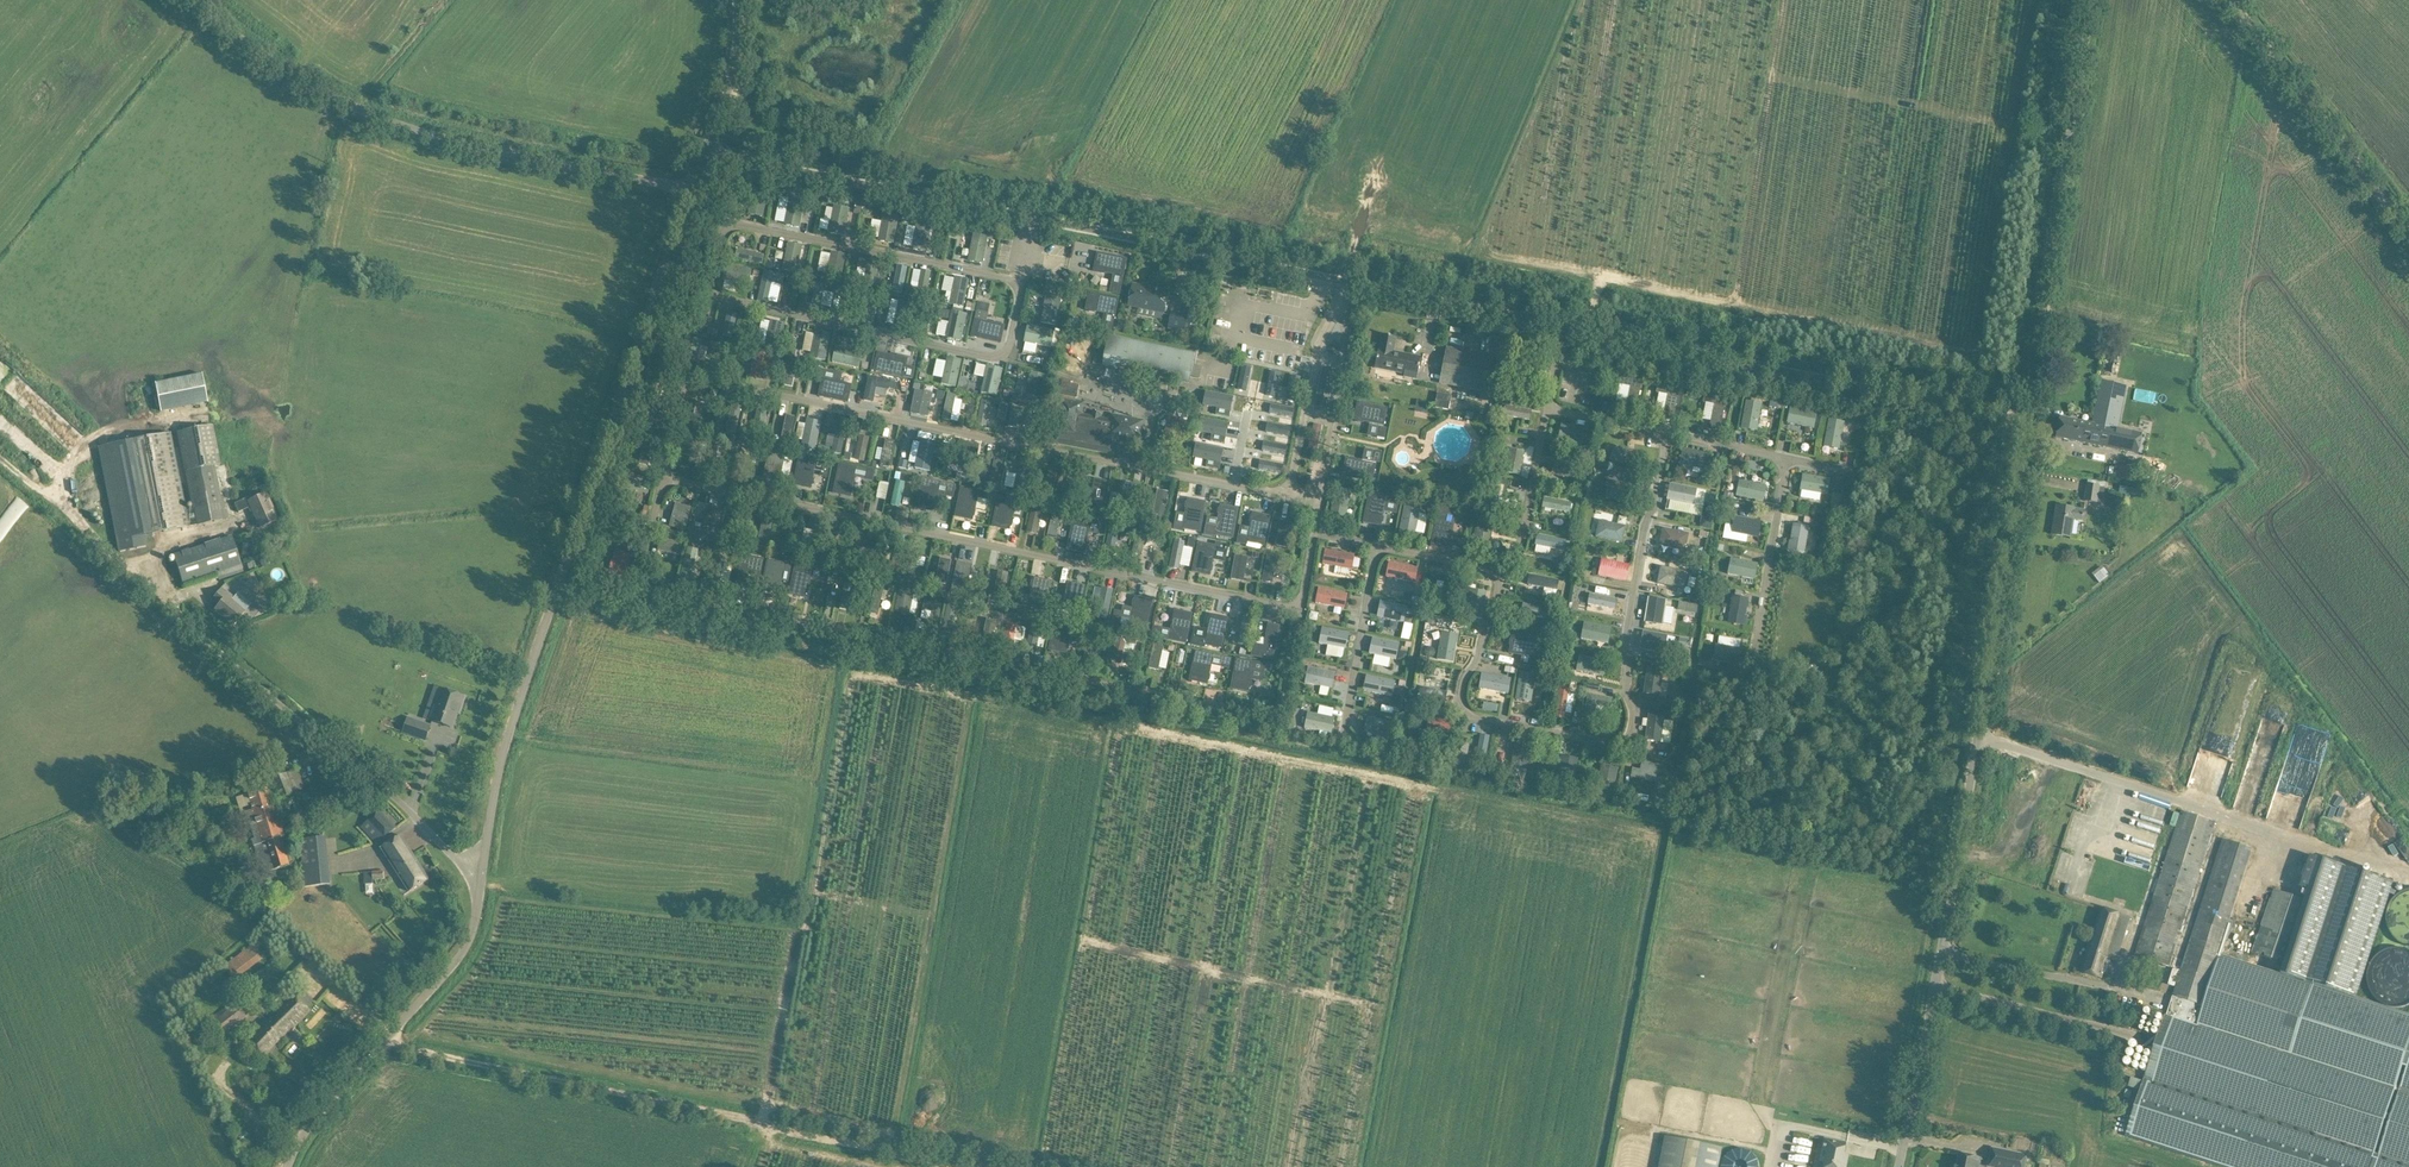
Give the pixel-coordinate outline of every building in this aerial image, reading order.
[(766,190),(753,188),(748,213),(761,216),(766,190)] [(803,202),(789,198),(783,224),(798,227),(803,202)] [(849,207),(834,203),(828,230),(844,233),(849,207)] [(900,218),(883,214),(877,242),(894,245),(900,218)] [(926,253),(931,223),(918,221),(911,250),(926,253)] [(983,265),(989,238),(974,235),(968,262),(983,265)] [(797,273),(804,245),(788,242),(782,269),(797,273)] [(735,259),(764,264),(766,254),(738,249),(735,259)] [(847,256),(831,253),(825,279),(842,282),(847,256)] [(1098,253),(1094,270),(1097,271),(1098,272),(1102,273),(1104,272),(1124,277),(1127,259),(1098,253)] [(878,262),(860,259),(858,269),(866,270),(864,284),(874,286),(878,262)] [(750,285),(754,269),(727,263),(723,279),(750,285)] [(902,292),(906,269),(890,266),(886,289),(902,292)] [(927,299),(932,272),(922,270),(916,298),(927,299)] [(787,282),(772,278),(767,299),(783,302),(787,282)] [(964,309),(969,282),(955,279),(950,306),(964,309)] [(1005,284),(985,280),(984,289),(1003,293),(1005,284)] [(831,288),(815,285),(810,307),(826,311),(831,288)] [(1129,306),(1164,313),(1168,292),(1133,285),(1129,306)] [(1112,286),(1111,293),(1120,295),(1121,288),(1112,286)] [(1089,292),(1086,310),(1089,310),(1090,311),(1094,312),(1096,311),(1115,316),(1118,298),(1089,292)] [(874,325),(880,297),(865,294),(859,321),(874,325)] [(1055,326),(1062,297),(1047,294),(1040,323),(1055,326)] [(909,332),(915,301),(899,298),(893,328),(909,332)] [(979,303),(978,310),(988,312),(989,305),(979,303)] [(727,310),(720,335),(731,338),(737,312),(727,310)] [(967,315),(952,311),(946,339),(961,343),(967,315)] [(1172,313),(1169,329),(1191,334),(1195,318),(1172,313)] [(975,319),(972,336),(1001,343),(1004,326),(1002,325),(1001,324),(996,323),(995,324),(975,319)] [(764,347),(778,350),(785,323),(770,320),(764,347)] [(1055,348),(1059,330),(1028,323),(1024,341),(1055,348)] [(1103,325),(1102,332),(1111,333),(1113,326),(1103,325)] [(810,358),(825,361),(831,332),(815,329),(810,358)] [(1378,350),(1375,367),(1404,373),(1404,376),(1417,379),(1421,358),(1393,352),(1396,337),(1383,335),(1380,350),(1378,350)] [(702,341),(686,337),(681,360),(697,363),(702,341)] [(1194,354),(1110,337),(1105,360),(1189,377),(1190,375),(1198,377),(1199,371),(1200,365),(1192,364),(1194,354)] [(864,353),(837,347),(834,362),(860,368),(864,353)] [(1487,395),(1492,369),(1495,357),(1447,348),(1440,385),(1487,395)] [(769,382),(774,356),(756,352),(750,378),(769,382)] [(879,352),(875,371),(904,377),(908,358),(906,358),(905,356),(900,355),(898,356),(879,352)] [(955,387),(961,358),(947,355),(941,384),(955,387)] [(793,388),(798,362),(790,360),(784,386),(793,388)] [(998,397),(1004,370),(988,367),(982,394),(998,397)] [(1241,367),(1237,391),(1246,393),(1250,370),(1241,367)] [(815,368),(813,377),(820,379),(822,370),(815,368)] [(1324,368),(1316,406),(1327,408),(1335,370),(1324,368)] [(1032,372),(1025,401),(1039,404),(1045,375),(1032,372)] [(201,374),(155,383),(161,413),(207,403),(201,374)] [(1270,374),(1265,397),(1274,399),(1279,376),(1270,374)] [(1636,409),(1642,378),(1622,374),(1620,384),(1630,386),(1626,407),(1627,407),(1627,409),(1627,411),(1629,412),(1630,412),(1631,413),(1633,412),(1634,411),(1634,410),(1635,409),(1636,409)] [(1291,377),(1286,400),(1295,402),(1301,379),(1291,377)] [(907,390),(909,382),(890,378),(884,398),(899,402),(902,389),(907,390)] [(823,379),(819,396),(848,402),(852,385),(823,379)] [(975,392),(977,382),(960,379),(959,389),(975,392)] [(1060,399),(1054,432),(1057,433),(1055,442),(1106,452),(1108,442),(1113,443),(1114,438),(1138,443),(1142,422),(1112,416),(1111,421),(1099,419),(1100,413),(1093,412),(1092,418),(1081,415),(1083,404),(1074,402),(1075,398),(1077,398),(1080,384),(1058,380),(1055,398),(1060,399)] [(1673,417),(1681,381),(1677,380),(1675,386),(1659,382),(1657,393),(1667,395),(1663,415),(1665,416),(1664,417),(1664,418),(1665,419),(1666,420),(1667,420),(1668,420),(1669,420),(1670,420),(1671,419),(1671,418),(1672,417),(1673,417)] [(876,403),(880,383),(870,381),(866,400),(876,403)] [(2125,386),(2114,384),(2101,381),(2092,424),(2059,417),(2055,437),(2138,454),(2142,434),(2117,429),(2125,386)] [(916,389),(911,412),(928,416),(931,403),(935,404),(936,399),(932,398),(933,393),(916,389)] [(1206,391),(1203,405),(1231,410),(1234,396),(1206,391)] [(1451,409),(1453,395),(1437,392),(1434,406),(1451,409)] [(1720,427),(1727,396),(1705,392),(1703,402),(1714,404),(1709,425),(1712,425),(1711,426),(1711,427),(1712,429),(1713,430),(1714,430),(1716,430),(1717,430),(1718,429),(1719,427),(1720,427)] [(952,422),(957,396),(949,394),(943,420),(952,422)] [(710,428),(716,402),(707,400),(704,415),(693,413),(691,423),(710,428)] [(986,429),(991,403),(982,401),(977,427),(986,429)] [(1757,431),(1762,404),(1745,401),(1740,428),(1757,431)] [(1358,402),(1354,419),(1357,420),(1358,421),(1363,422),(1364,421),(1384,425),(1387,408),(1358,402)] [(1271,403),(1269,411),(1293,415),(1294,407),(1271,403)] [(733,432),(739,407),(728,405),(722,430),(733,432)] [(1024,408),(1014,406),(1009,432),(1019,433),(1024,408)] [(1531,411),(1505,406),(1503,416),(1529,421),(1531,411)] [(1813,428),(1817,412),(1790,406),(1787,423),(1813,428)] [(761,438),(767,410),(758,408),(751,436),(761,438)] [(1042,413),(1032,411),(1028,435),(1038,436),(1042,413)] [(1054,415),(1046,414),(1042,437),(1051,438),(1054,415)] [(1168,416),(1164,441),(1180,444),(1185,420),(1168,416)] [(808,417),(801,448),(815,450),(822,420),(808,417)] [(1201,417),(1198,431),(1226,436),(1229,422),(1201,417)] [(790,446),(794,421),(787,419),(782,444),(790,446)] [(1839,450),(1844,422),(1829,419),(1824,447),(1839,450)] [(1268,422),(1266,430),(1267,430),(1289,435),(1291,426),(1268,422)] [(223,510),(221,498),(214,465),(221,464),(214,424),(177,431),(193,509),(185,511),(170,433),(134,441),(152,534),(228,519),(226,510),(223,510)] [(1309,449),(1317,450),(1322,426),(1314,424),(1309,449)] [(1585,429),(1561,424),(1558,440),(1582,444),(1585,429)] [(848,427),(839,425),(832,456),(841,458),(848,427)] [(1380,427),(1378,437),(1385,438),(1387,429),(1380,427)] [(703,434),(684,429),(679,454),(697,459),(703,434)] [(870,438),(860,436),(855,460),(865,463),(870,438)] [(648,466),(653,441),(643,439),(637,464),(648,466)] [(152,534),(134,441),(99,447),(120,552),(146,547),(144,536),(152,534)] [(890,464),(895,442),(887,441),(883,463),(890,464)] [(1264,441),(1263,449),(1285,454),(1286,445),(1264,441)] [(720,445),(711,443),(705,467),(714,469),(720,445)] [(962,443),(956,472),(958,472),(957,479),(965,481),(966,474),(973,475),(979,446),(962,443)] [(1196,443),(1193,457),(1221,462),(1224,448),(1196,443)] [(917,468),(922,446),(912,444),(908,466),(917,468)] [(1638,469),(1642,452),(1613,445),(1609,461),(1638,469)] [(746,451),(736,449),(732,473),(741,475),(746,451)] [(1520,475),(1525,451),(1510,449),(1505,472),(1520,475)] [(1703,469),(1706,453),(1683,449),(1680,464),(1703,469)] [(1375,452),(1373,461),(1380,463),(1382,453),(1375,452)] [(779,457),(771,455),(765,476),(773,479),(779,457)] [(800,455),(794,484),(811,488),(811,485),(813,484),(814,479),(813,478),(817,459),(800,455)] [(1001,484),(1005,459),(996,458),(991,482),(1001,484)] [(1347,458),(1343,476),(1372,482),(1376,464),(1356,460),(1355,459),(1351,458),(1349,459),(1347,458)] [(1260,459),(1259,467),(1282,472),(1283,464),(1260,459)] [(827,477),(831,462),(824,460),(820,476),(827,477)] [(1021,488),(1027,464),(1015,461),(1010,485),(1021,488)] [(47,487),(52,482),(32,463),(27,469),(47,487)] [(840,464),(834,493),(851,496),(855,477),(857,467),(840,464)] [(1576,479),(1579,469),(1552,464),(1550,474),(1576,479)] [(2132,467),(2119,465),(2117,478),(2137,481),(2138,477),(2131,475),(2132,467)] [(867,469),(865,479),(873,480),(875,471),(867,469)] [(1054,497),(1059,471),(1050,470),(1045,496),(1054,497)] [(1827,495),(1830,478),(1802,474),(1800,490),(1827,495)] [(647,494),(650,482),(623,475),(620,487),(647,494)] [(922,479),(916,508),(933,511),(934,508),(935,508),(936,503),(935,501),(939,482),(922,479)] [(1083,495),(1081,509),(1101,513),(1107,481),(1095,479),(1092,496),(1083,495)] [(877,497),(886,499),(890,483),(881,480),(877,497)] [(1763,502),(1767,486),(1739,480),(1735,496),(1763,502)] [(897,481),(892,505),(900,507),(906,483),(897,481)] [(1077,509),(1082,483),(1073,481),(1068,508),(1077,509)] [(1613,481),(1610,498),(1639,503),(1642,486),(1613,481)] [(1122,495),(1118,512),(1136,515),(1141,486),(1124,483),(1124,485),(1122,486),(1121,490),(1122,492),(1122,493),(1122,495)] [(949,484),(946,496),(953,497),(956,486),(949,484)] [(2102,486),(2089,484),(2086,503),(2099,505),(2102,486)] [(1693,506),(1696,490),(1669,485),(1665,501),(1693,506)] [(961,487),(955,516),(973,520),(973,517),(975,516),(976,511),(975,510),(975,509),(986,511),(989,493),(988,493),(982,491),(961,487)] [(2146,496),(2148,492),(2131,488),(2130,492),(2146,496)] [(260,528),(271,523),(278,520),(264,490),(234,504),(238,513),(251,507),(260,528)] [(1166,520),(1170,493),(1159,491),(1153,518),(1166,520)] [(1501,492),(1491,491),(1486,515),(1516,521),(1518,511),(1498,507),(1501,492)] [(1370,492),(1364,522),(1381,525),(1382,522),(1383,521),(1384,517),(1383,515),(1384,510),(1386,500),(1398,502),(1400,495),(1388,492),(1387,496),(1370,492)] [(997,498),(991,526),(1009,530),(1009,527),(1011,526),(1012,522),(1011,520),(1013,508),(1019,509),(1021,499),(1007,496),(1006,499),(997,498)] [(1569,512),(1571,502),(1543,497),(1541,508),(1569,512)] [(1176,521),(1174,529),(1183,531),(1183,528),(1200,531),(1206,502),(1188,499),(1188,502),(1186,503),(1185,507),(1186,509),(1186,511),(1184,523),(1176,521)] [(685,529),(691,508),(677,505),(671,526),(685,529)] [(1219,514),(1215,535),(1233,538),(1238,509),(1221,505),(1220,508),(1219,509),(1218,513),(1219,514)] [(703,516),(699,538),(716,541),(722,510),(705,506),(705,509),(703,510),(703,515),(703,516)] [(1033,506),(1027,533),(1038,536),(1044,509),(1033,506)] [(2088,511),(2068,508),(2057,506),(2052,534),(2073,538),(2076,521),(2086,522),(2088,511)] [(1422,510),(1405,507),(1399,534),(1416,538),(1422,510)] [(1239,535),(1237,543),(1247,545),(1247,542),(1264,546),(1270,517),(1253,513),(1252,516),(1250,517),(1250,522),(1251,523),(1248,536),(1239,535)] [(735,538),(739,517),(728,515),(724,536),(735,538)] [(1055,516),(1050,540),(1057,541),(1062,518),(1055,516)] [(1711,528),(1712,517),(1701,516),(1700,528),(1711,528)] [(1758,538),(1761,522),(1734,516),(1731,533),(1758,538)] [(773,522),(763,520),(758,547),(768,549),(773,522)] [(1073,520),(1067,549),(1084,553),(1085,551),(1086,550),(1087,545),(1086,544),(1090,524),(1073,520)] [(1626,526),(1600,520),(1596,536),(1622,542),(1626,526)] [(1289,550),(1293,525),(1280,522),(1275,548),(1289,550)] [(1805,553),(1810,526),(1793,523),(1788,550),(1805,553)] [(1120,525),(1113,524),(1108,545),(1116,547),(1120,525)] [(1494,528),(1478,524),(1472,552),(1489,555),(1494,528)] [(796,527),(787,525),(782,552),(791,554),(796,527)] [(1059,537),(1067,538),(1068,527),(1060,526),(1059,537)] [(1689,534),(1663,528),(1660,545),(1685,550),(1689,534)] [(1139,529),(1134,554),(1143,556),(1149,531),(1139,529)] [(821,537),(814,535),(811,554),(818,555),(821,537)] [(1565,551),(1567,541),(1541,535),(1539,546),(1565,551)] [(173,555),(183,584),(241,565),(232,536),(173,555)] [(855,556),(852,567),(869,570),(870,570),(875,541),(859,538),(858,538),(858,541),(856,547),(855,556)] [(680,557),(683,544),(660,539),(657,552),(680,557)] [(1186,543),(1176,541),(1171,569),(1181,571),(1186,543)] [(1199,542),(1193,571),(1210,575),(1210,572),(1212,571),(1213,566),(1212,565),(1213,558),(1215,550),(1227,552),(1228,545),(1217,543),(1216,546),(1199,542)] [(243,544),(242,554),(250,556),(252,545),(243,544)] [(688,547),(681,577),(691,579),(699,550),(688,547)] [(906,549),(897,547),(890,573),(900,576),(906,549)] [(1326,549),(1323,564),(1352,569),(1355,554),(1326,549)] [(606,584),(620,588),(621,584),(622,584),(631,554),(616,550),(607,579),(608,580),(606,584)] [(921,578),(926,556),(913,553),(909,576),(921,578)] [(838,554),(836,563),(843,565),(845,555),(844,556),(838,554)] [(709,584),(719,586),(726,558),(716,555),(709,584)] [(743,555),(736,586),(745,588),(748,574),(760,577),(763,559),(743,555)] [(1248,558),(1235,555),(1230,581),(1243,583),(1248,558)] [(1287,561),(1267,557),(1262,582),(1272,584),(1275,569),(1285,571),(1287,561)] [(1758,563),(1731,558),(1728,575),(1755,580),(1758,563)] [(952,561),(941,559),(936,584),(947,586),(952,561)] [(768,560),(762,589),(765,590),(766,591),(771,592),(772,591),(779,593),(782,581),(785,564),(768,560)] [(959,560),(952,590),(967,594),(973,563),(959,560)] [(1629,565),(1601,560),(1598,575),(1626,581),(1629,565)] [(1389,563),(1386,578),(1416,584),(1419,569),(1389,563)] [(796,565),(790,594),(807,598),(807,596),(809,586),(811,578),(813,569),(797,565),(796,565)] [(2103,565),(2092,573),(2099,583),(2110,575),(2103,565)] [(1686,571),(1661,566),(1657,584),(1682,589),(1686,571)] [(823,571),(821,580),(828,581),(830,572),(823,571)] [(1009,574),(1001,573),(996,596),(1003,598),(1009,574)] [(1557,591),(1559,580),(1529,575),(1527,585),(1557,591)] [(1030,597),(1028,607),(1045,610),(1052,581),(1034,578),(1034,580),(1032,581),(1031,586),(1032,587),(1030,597)] [(1451,609),(1457,582),(1446,580),(1441,607),(1451,609)] [(855,585),(846,583),(840,610),(850,612),(855,585)] [(1102,586),(1096,615),(1106,617),(1112,588),(1102,586)] [(910,616),(915,591),(901,588),(895,613),(910,616)] [(973,588),(972,596),(979,597),(980,589),(973,588)] [(1077,588),(1072,612),(1079,614),(1084,590),(1077,588)] [(220,589),(212,599),(218,605),(214,610),(233,626),(246,611),(220,589)] [(884,591),(876,589),(870,614),(878,616),(884,591)] [(1316,604),(1345,610),(1348,595),(1319,589),(1316,604)] [(1487,592),(1470,589),(1466,616),(1482,619),(1487,592)] [(1617,613),(1621,598),(1593,592),(1590,607),(1617,613)] [(1014,594),(1012,603),(1019,604),(1020,596),(1014,594)] [(1749,599),(1732,596),(1727,623),(1744,626),(1749,599)] [(1122,617),(1120,624),(1129,626),(1146,630),(1153,601),(1136,597),(1135,599),(1134,600),(1133,605),(1134,606),(1131,619),(1122,617)] [(1649,597),(1646,621),(1656,623),(1657,624),(1662,624),(1664,623),(1664,618),(1663,617),(1665,606),(1666,600),(1649,597)] [(935,627),(940,601),(927,598),(922,624),(935,627)] [(959,604),(949,602),(944,629),(953,630),(959,604)] [(1408,607),(1381,602),(1377,618),(1405,624),(1408,607)] [(1551,620),(1553,610),(1523,603),(1520,613),(1551,620)] [(1688,603),(1687,610),(1696,612),(1698,605),(1688,603)] [(1175,610),(1169,639),(1186,643),(1192,614),(1175,610)] [(1116,611),(1113,620),(1120,621),(1122,612),(1116,611)] [(1193,637),(1192,644),(1202,646),(1203,644),(1222,648),(1228,618),(1211,615),(1211,618),(1209,619),(1208,623),(1209,625),(1206,639),(1193,637)] [(1044,620),(1034,618),(1027,644),(1038,647),(1044,620)] [(1253,620),(1244,618),(1239,646),(1247,648),(1253,620)] [(998,622),(988,620),(982,646),(993,648),(998,622)] [(1055,621),(1049,650),(1066,653),(1067,650),(1068,650),(1068,649),(1069,645),(1068,643),(1069,641),(1071,631),(1080,633),(1082,626),(1072,624),(1055,620),(1055,621)] [(1611,628),(1584,623),(1581,638),(1608,644),(1611,628)] [(1013,652),(1018,626),(1008,624),(1002,650),(1013,652)] [(1254,644),(1252,656),(1273,660),(1279,626),(1269,624),(1264,646),(1254,644)] [(1154,627),(1152,636),(1159,637),(1161,628),(1154,627)] [(1350,634),(1322,628),(1319,645),(1347,651),(1350,634)] [(1644,631),(1641,648),(1665,652),(1668,636),(1668,635),(1644,631)] [(1140,636),(1119,632),(1113,655),(1124,658),(1127,644),(1137,647),(1140,636)] [(1453,662),(1458,635),(1443,632),(1437,659),(1453,662)] [(1512,634),(1509,651),(1523,654),(1521,665),(1537,668),(1542,639),(1512,634)] [(1084,661),(1095,663),(1100,637),(1090,635),(1084,661)] [(1681,637),(1680,644),(1687,645),(1688,638),(1681,637)] [(1401,645),(1372,639),(1369,655),(1397,661),(1401,645)] [(1159,670),(1165,644),(1155,642),(1150,668),(1159,670)] [(1743,648),(1715,644),(1712,660),(1740,665),(1743,648)] [(1196,651),(1190,680),(1207,683),(1208,681),(1209,680),(1210,675),(1209,674),(1213,655),(1196,651)] [(1187,655),(1178,653),(1173,677),(1182,679),(1187,655)] [(1606,661),(1579,656),(1576,670),(1603,676),(1606,661)] [(1223,657),(1221,666),(1229,668),(1231,658),(1223,657)] [(1232,687),(1232,688),(1248,691),(1249,688),(1250,687),(1251,683),(1251,682),(1250,681),(1251,678),(1260,680),(1262,680),(1265,664),(1263,664),(1237,659),(1232,687)] [(1660,695),(1664,669),(1647,666),(1643,692),(1660,695)] [(1336,674),(1308,669),(1305,685),(1333,690),(1336,674)] [(1532,702),(1536,674),(1519,672),(1515,699),(1532,702)] [(1511,679),(1481,674),(1479,689),(1508,694),(1511,679)] [(1396,683),(1366,677),(1363,692),(1393,698),(1396,683)] [(1447,692),(1419,686),(1416,702),(1444,708),(1447,692)] [(1564,719),(1570,689),(1559,688),(1554,717),(1564,719)] [(452,728),(459,708),(461,709),(466,697),(443,689),(432,721),(452,728)] [(1610,709),(1613,699),(1588,693),(1583,715),(1593,717),(1596,706),(1610,709)] [(1660,742),(1664,715),(1649,713),(1645,740),(1660,742)] [(1335,719),(1308,714),(1305,730),(1332,736),(1335,719)] [(1394,722),(1367,717),(1364,733),(1391,738),(1394,722)] [(431,726),(408,718),(403,733),(426,740),(431,726)] [(1451,722),(1429,718),(1426,732),(1448,736),(1451,722)] [(1486,757),(1489,736),(1480,734),(1477,756),(1486,757)] [(1532,742),(1516,739),(1511,767),(1527,769),(1532,742)] [(1577,758),(1562,755),(1557,782),(1573,785),(1577,758)] [(1665,776),(1667,766),(1642,761),(1640,769),(1632,768),(1630,777),(1655,782),(1657,774),(1665,776)] [(1614,791),(1618,768),(1601,765),(1597,788),(1614,791)] [(273,778),(281,798),(305,789),(298,769),(273,778)] [(253,809),(241,812),(245,824),(251,823),(255,838),(252,839),(265,879),(277,876),(275,870),(289,866),(266,789),(248,794),(253,809)] [(244,841),(240,830),(238,831),(237,827),(227,831),(223,819),(234,815),(230,805),(219,809),(222,818),(218,820),(227,847),(244,841)] [(386,836),(397,828),(380,810),(361,827),(376,843),(386,836)] [(2135,956),(2147,959),(2171,967),(2218,824),(2182,813),(2135,956)] [(381,848),(410,892),(429,879),(401,835),(381,848)] [(330,884),(325,837),(300,839),(305,887),(330,884)] [(2360,997),(2397,884),(2326,861),(2289,973),(2222,952),(2232,920),(2230,919),(2253,848),(2224,839),(2128,1136),(2224,1166),(2408,1166),(2408,1013),(2360,997)] [(384,871),(364,873),(365,883),(373,882),(373,880),(384,879),(384,871)] [(2407,893),(2402,895),(2398,898),(2394,901),(2392,906),(2390,911),(2389,916),(2388,921),(2389,926),(2391,931),(2394,935),(2397,939),(2402,942),(2406,944),(2408,945),(2408,892),(2407,893)] [(2104,907),(2083,972),(2102,979),(2109,958),(2118,961),(2132,917),(2104,907)] [(265,958),(254,943),(224,966),(234,980),(265,958)] [(2404,952),(2399,952),(2394,952),(2389,953),(2384,955),(2380,958),(2377,962),(2374,966),(2372,971),(2371,976),(2371,981),(2372,987),(2374,991),(2377,996),(2380,999),(2384,1002),(2389,1004),(2394,1006),(2399,1006),(2404,1005),(2408,1003),(2408,954),(2404,952)] [(207,1010),(238,989),(224,968),(193,989),(207,1010)] [(310,1010),(301,1002),(291,992),(245,1041),(265,1059),(310,1010)] [(247,1014),(238,1003),(234,999),(207,1021),(222,1039),(225,1037),(223,1034),(247,1014)] [(1722,1148),(1665,1136),(1659,1166),(1718,1166),(1722,1148)] [(1845,1144),(1825,1140),(1825,1139),(1824,1139),(1820,1161),(1825,1162),(1824,1166),(1845,1166),(1848,1155),(1843,1154),(1845,1143),(1845,1144)] [(1989,1161),(2018,1166),(2024,1166),(2026,1155),(1992,1148),(1989,1161)] [(1756,1166),(1755,1163),(1753,1160),(1751,1157),(1748,1155),(1744,1153),(1741,1152),(1737,1152),(1734,1152),(1730,1153),(1727,1155),(1724,1158),(1722,1161),(1720,1164),(1719,1166),(1756,1166)] [(1980,1159),(1959,1154),(1956,1166),(1978,1166),(1980,1159)]
